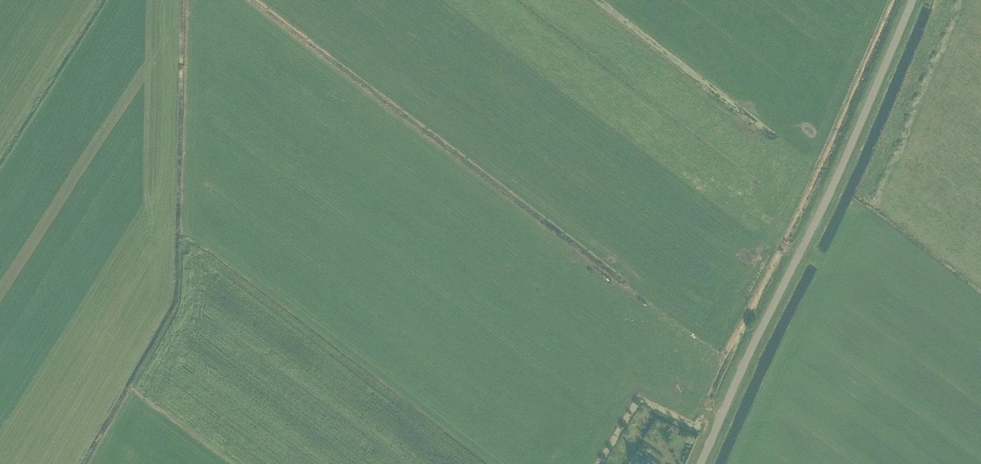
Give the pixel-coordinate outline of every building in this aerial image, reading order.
[(646,456),(640,463),(657,463),(658,463),(646,456)]
